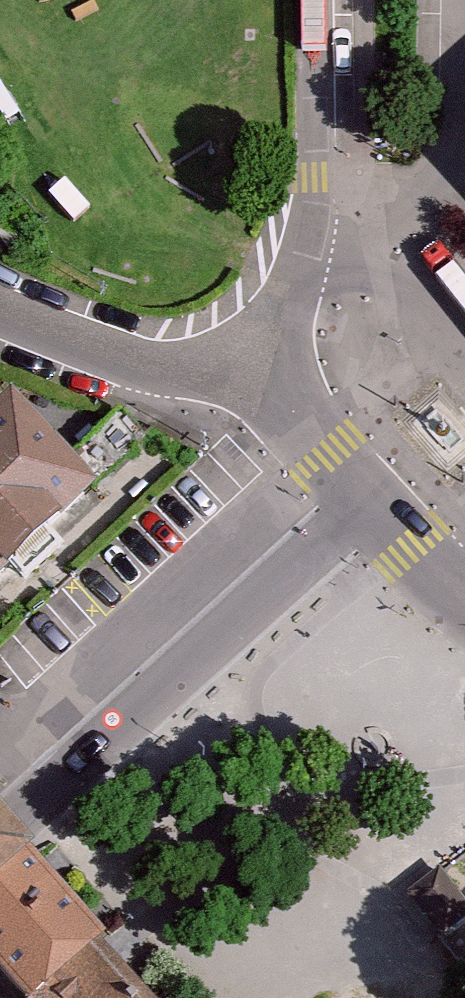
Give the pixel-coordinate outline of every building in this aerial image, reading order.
[(100,501),(19,410),(0,427),(0,589),(100,501)] [(36,870),(0,828),(0,900),(36,870)] [(464,916),(464,897),(440,868),(408,895),(442,935),(464,916)] [(0,900),(0,984),(13,997),(53,997),(103,951),(36,870),(0,900)] [(53,997),(145,997),(111,959),(103,951),(53,997)]
